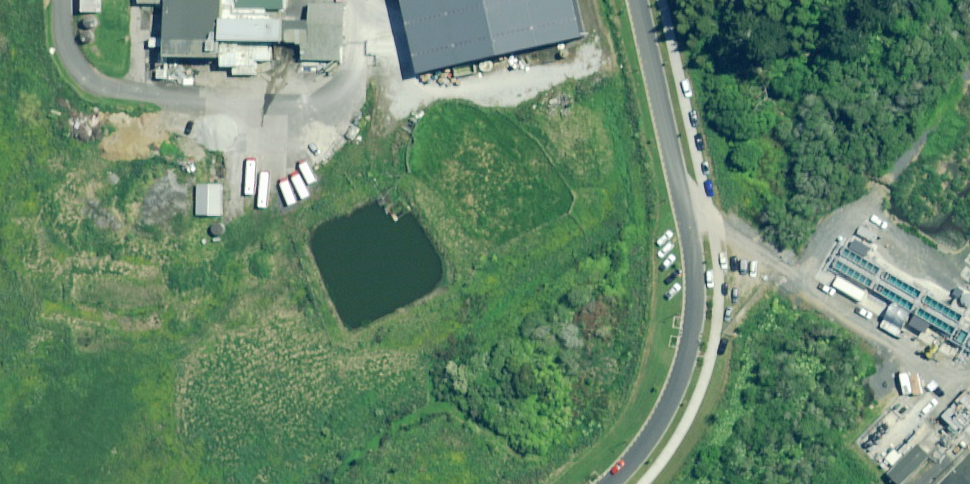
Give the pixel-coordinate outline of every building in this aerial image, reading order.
[(81,12),(102,12),(102,0),(81,0),(81,12)] [(208,0),(153,0),(150,55),(205,58),(208,0)] [(227,7),(270,9),(271,0),(227,0),(227,7)] [(299,0),(298,0),(296,54),(336,56),(339,2),(299,0)] [(565,0),(390,0),(408,77),(574,38),(565,0)] [(279,16),(213,13),(211,50),(277,53),(279,16)] [(223,185),(195,184),(194,215),(221,216),(223,185)] [(898,418),(889,409),(880,418),(890,427),(898,418)] [(877,444),(865,433),(858,441),(869,451),(877,444)] [(918,445),(889,474),(898,483),(899,483),(929,456),(918,445)]
